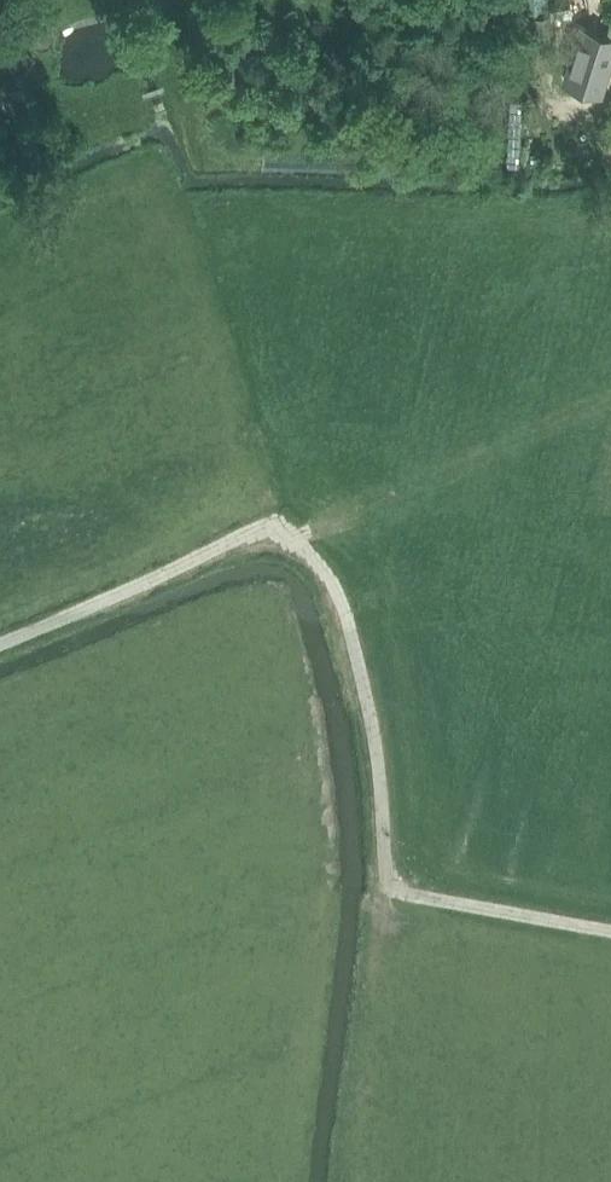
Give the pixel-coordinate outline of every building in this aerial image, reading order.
[(547,15),(517,17),(520,62),(551,60),(547,15)] [(577,38),(566,90),(601,98),(608,66),(610,67),(610,26),(606,44),(577,38)]
